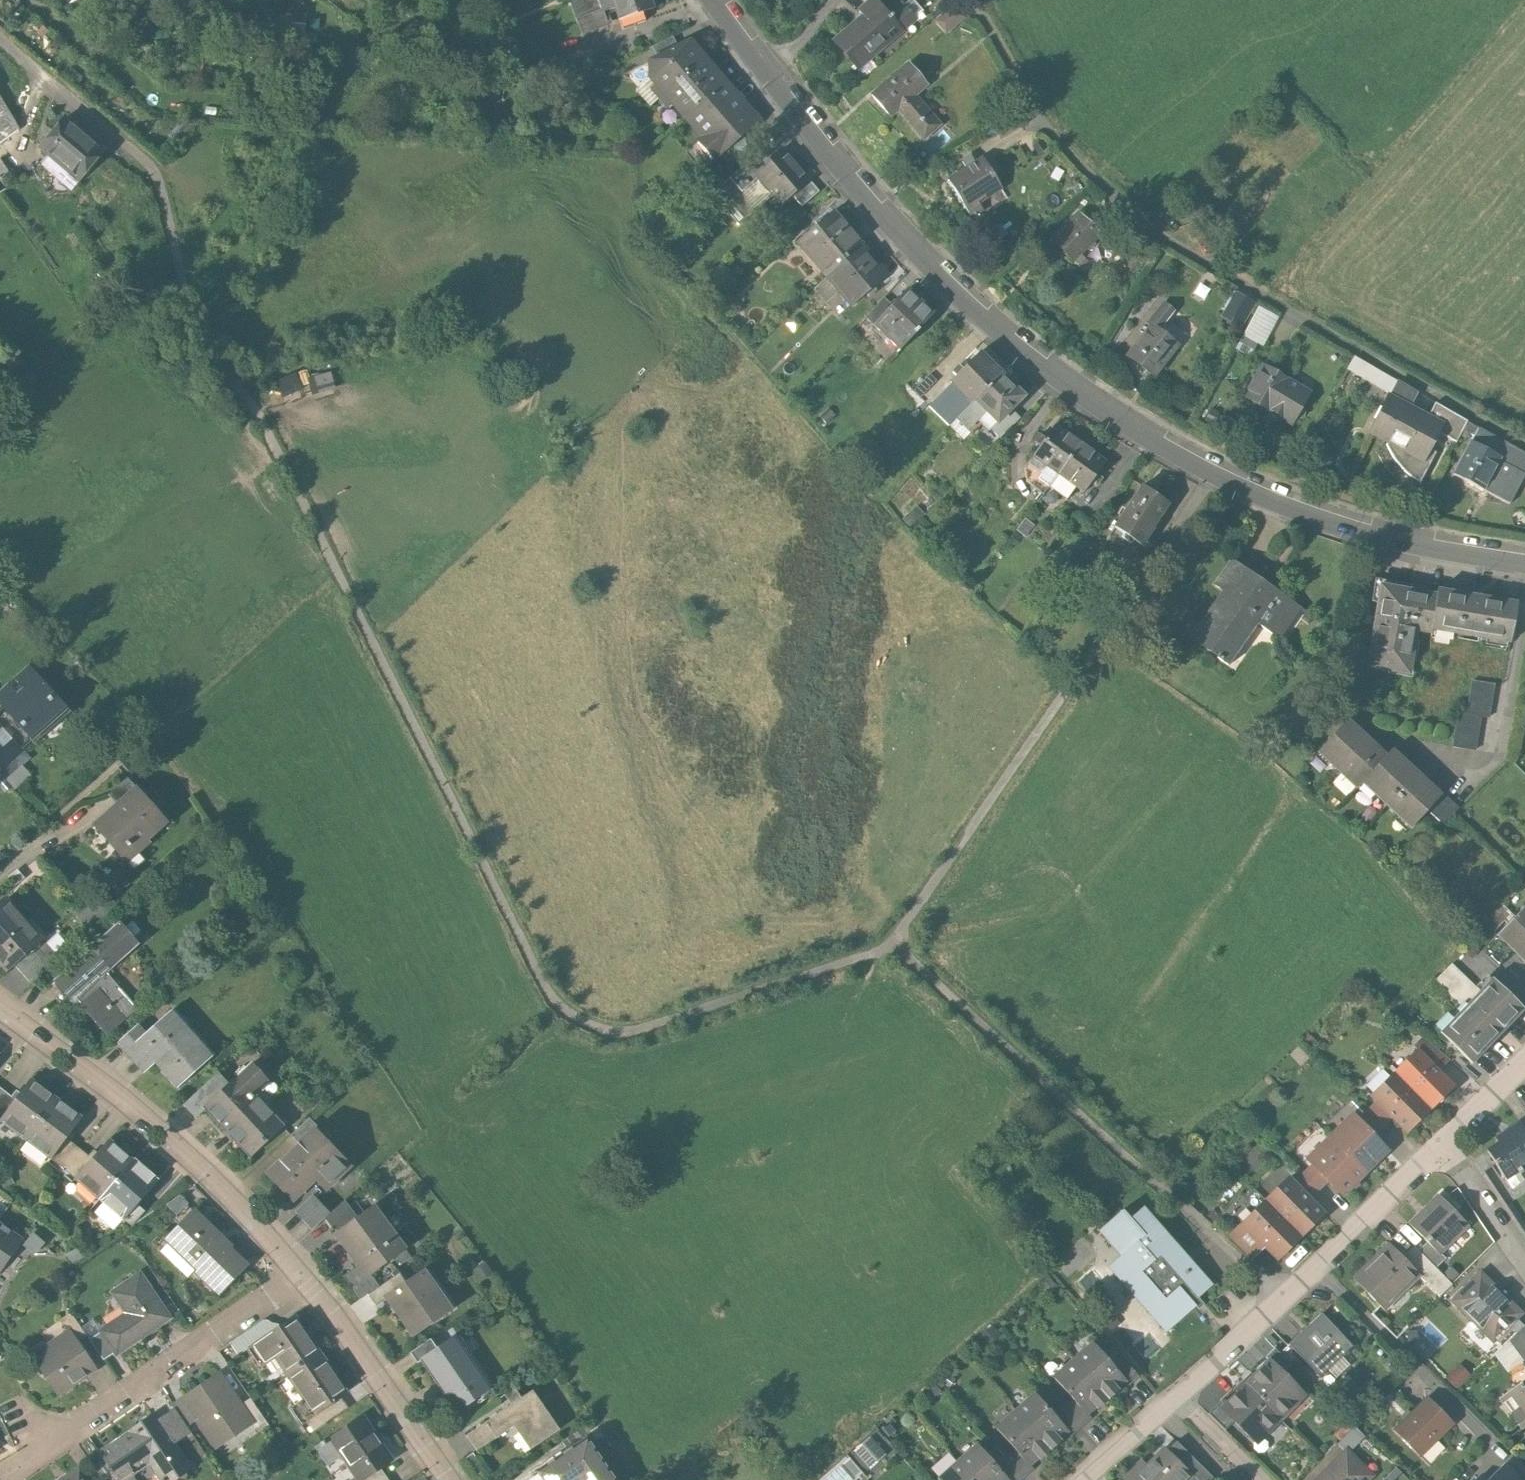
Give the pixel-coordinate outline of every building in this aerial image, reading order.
[(603,12),(615,8),(623,31),(636,26),(645,22),(642,14),(655,10),(651,0),(599,0),(603,12)] [(836,42),(855,65),(911,17),(900,4),(888,14),(876,0),(874,0),(859,13),(864,18),(836,42)] [(673,36),(650,48),(655,59),(678,47),(673,36)] [(655,59),(651,61),(651,77),(657,84),(651,88),(659,98),(704,59),(689,42),(678,47),(655,59)] [(704,59),(659,98),(667,107),(673,102),(686,117),(725,83),(704,59)] [(909,70),(874,99),(872,98),(871,99),(888,120),(890,118),(889,117),(897,110),(913,129),(911,130),(922,142),(939,127),(913,98),(924,88),(925,89),(927,88),(909,67),(907,68),(909,70)] [(725,83),(686,117),(703,137),(698,141),(715,159),(721,154),(739,138),(750,129),(735,113),(744,105),(725,83)] [(2,144),(11,145),(22,137),(0,100),(0,140),(2,144)] [(102,151),(62,118),(38,147),(78,180),(102,151)] [(739,138),(721,154),(729,163),(747,148),(739,138)] [(808,181),(782,151),(756,174),(773,193),(782,204),(793,195),(808,181)] [(982,162),(972,168),(968,161),(962,165),(966,171),(948,183),(971,219),(972,218),(968,211),(1001,191),(982,162)] [(746,167),(742,168),(714,193),(740,223),(773,193),(756,174),(752,170),(746,167)] [(808,181),(793,195),(802,205),(817,191),(808,181)] [(862,246),(832,212),(797,243),(827,277),(862,246)] [(1079,216),(1052,242),(1070,260),(1096,234),(1079,216)] [(862,246),(827,277),(851,306),(887,276),(862,246)] [(890,308),(873,326),(900,351),(933,316),(906,291),(890,308)] [(882,300),(865,318),(873,326),(890,308),(882,300)] [(1175,348),(1149,327),(1127,356),(1153,376),(1175,348)] [(979,353),(963,370),(959,366),(952,373),(955,377),(950,382),(971,403),(1001,373),(979,353)] [(1308,395),(1262,368),(1244,400),(1290,426),(1294,420),(1296,421),(1301,420),(1304,415),(1302,410),(1300,409),(1308,395)] [(331,371),(308,378),(312,394),(336,388),(331,371)] [(296,373),(275,382),(283,397),(302,388),(296,373)] [(1023,396),(1001,373),(971,403),(956,419),(969,433),(980,422),(976,418),(984,410),(997,423),(1005,414),(1009,418),(1021,406),(1017,402),(1023,396)] [(1418,393),(1398,382),(1390,399),(1388,398),(1370,431),(1388,441),(1386,445),(1387,449),(1393,459),(1396,463),(1404,471),(1411,478),(1420,483),(1436,453),(1428,449),(1437,432),(1456,442),(1467,421),(1435,403),(1426,419),(1409,409),(1418,393)] [(1079,444),(1054,426),(1032,457),(1046,467),(1037,480),(1048,487),(1057,475),(1079,444)] [(1507,444),(1477,428),(1453,474),(1483,490),(1507,444)] [(1105,463),(1079,444),(1057,475),(1082,493),(1090,483),(1095,487),(1100,479),(1095,476),(1105,463)] [(1142,486),(1114,527),(1141,545),(1153,528),(1151,527),(1167,503),(1142,486)] [(1258,589),(1245,580),(1250,574),(1231,561),(1214,585),(1226,594),(1202,628),(1194,622),(1185,633),(1221,659),(1249,619),(1270,634),(1279,622),(1284,625),(1296,610),(1261,585),(1258,589)] [(1458,600),(1381,587),(1367,669),(1388,672),(1389,666),(1411,669),(1417,631),(1432,633),(1433,630),(1510,643),(1517,604),(1459,594),(1458,600)] [(53,694),(29,667),(15,679),(24,689),(15,696),(3,707),(32,739),(65,710),(52,695),(53,694)] [(1493,684),(1472,681),(1466,714),(1480,716),(1488,717),(1493,684)] [(15,696),(7,687),(0,693),(0,703),(3,707),(15,696)] [(1466,714),(1458,713),(1457,722),(1454,748),(1475,751),(1480,716),(1466,714)] [(1441,796),(1391,750),(1385,756),(1346,720),(1317,752),(1357,789),(1362,783),(1411,828),(1441,796)] [(0,732),(0,772),(5,777),(25,758),(0,732)] [(128,777),(108,795),(118,806),(137,789),(138,789),(128,777)] [(164,820),(137,789),(118,806),(95,827),(126,862),(127,861),(126,860),(136,851),(133,848),(164,820)] [(23,920),(6,900),(0,905),(0,940),(23,920)] [(1499,935),(1515,951),(1524,961),(1524,909),(1499,935)] [(0,940),(0,962),(6,970),(14,963),(34,945),(41,939),(23,920),(0,940)] [(119,923),(53,980),(54,981),(55,980),(69,996),(68,997),(69,998),(73,995),(107,1034),(137,1008),(106,973),(138,945),(119,923)] [(1499,935),(1483,952),(1499,968),(1515,951),(1499,935)] [(53,966),(34,945),(14,963),(33,984),(53,966)] [(1437,976),(1465,1005),(1482,987),(1455,959),(1437,976)] [(1442,1030),(1473,1062),(1524,1010),(1494,978),(1442,1030)] [(200,1047),(169,1013),(143,1035),(142,1037),(150,1046),(144,1051),(150,1057),(177,1088),(204,1064),(194,1053),(200,1047)] [(135,1027),(117,1044),(138,1067),(150,1057),(144,1051),(150,1046),(142,1037),(143,1035),(135,1027)] [(1448,1060),(1423,1036),(1413,1046),(1418,1051),(1437,1071),(1448,1060)] [(1437,1071),(1418,1051),(1395,1073),(1429,1109),(1452,1086),(1437,1071)] [(229,1084),(205,1106),(207,1108),(251,1156),(283,1126),(253,1094),(268,1081),(252,1063),(229,1084)] [(219,1073),(184,1105),(196,1118),(207,1108),(205,1106),(229,1084),(219,1073)] [(1429,1109),(1395,1073),(1372,1096),(1378,1102),(1393,1117),(1407,1131),(1429,1109)] [(0,1119),(0,1121),(25,1140),(56,1099),(31,1079),(15,1099),(0,1119)] [(0,1087),(0,1119),(15,1099),(0,1087)] [(56,1099),(25,1140),(51,1160),(67,1138),(82,1119),(56,1099)] [(1393,1117),(1378,1102),(1369,1111),(1384,1127),(1393,1117)] [(1384,1127),(1369,1111),(1359,1120),(1374,1136),(1384,1127)] [(1359,1120),(1353,1114),(1330,1137),(1365,1172),(1388,1150),(1374,1136),(1359,1120)] [(310,1118),(291,1135),(298,1143),(313,1129),(313,1130),(318,1126),(310,1118)] [(1522,1125),(1498,1141),(1501,1144),(1489,1152),(1498,1164),(1507,1178),(1524,1165),(1524,1129),(1522,1125)] [(298,1143),(267,1173),(293,1200),(316,1178),(325,1187),(348,1165),(313,1130),(313,1129),(298,1143)] [(1365,1172),(1330,1137),(1307,1160),(1312,1165),(1328,1181),(1342,1195),(1365,1172)] [(80,1149),(67,1138),(51,1160),(63,1169),(80,1149)] [(93,1160),(76,1181),(98,1200),(99,1200),(133,1161),(110,1141),(93,1160)] [(93,1160),(80,1149),(63,1169),(76,1181),(93,1160)] [(158,1182),(133,1160),(133,1161),(99,1200),(122,1220),(124,1218),(140,1200),(142,1201),(147,1195),(158,1182)] [(1328,1181),(1312,1165),(1303,1174),(1319,1190),(1328,1181)] [(1319,1190),(1303,1174),(1294,1183),(1295,1184),(1294,1184),(1309,1199),(1309,1198),(1309,1199),(1319,1190)] [(1294,1184),(1288,1178),(1266,1201),(1301,1236),(1324,1214),(1309,1199),(1294,1184)] [(140,1200),(124,1218),(134,1226),(149,1208),(146,1205),(152,1198),(147,1195),(142,1201),(140,1200)] [(1469,1224),(1440,1195),(1411,1224),(1429,1242),(1440,1253),(1442,1252),(1469,1224)] [(314,1196),(297,1211),(312,1229),(324,1218),(330,1213),(314,1196)] [(349,1206),(345,1200),(330,1213),(324,1218),(336,1234),(364,1214),(355,1201),(349,1206)] [(1301,1236),(1266,1201),(1243,1224),(1265,1246),(1278,1259),(1301,1236)] [(364,1214),(336,1234),(367,1277),(405,1251),(373,1207),(364,1214)] [(1202,1300),(1198,1295),(1212,1284),(1146,1208),(1133,1219),(1126,1211),(1103,1232),(1124,1256),(1112,1266),(1167,1330),(1202,1300)] [(195,1210),(161,1243),(218,1299),(251,1265),(195,1210)] [(0,1224),(0,1273),(23,1240),(0,1224)] [(1243,1224),(1231,1235),(1253,1257),(1265,1246),(1243,1224)] [(1440,1253),(1429,1242),(1419,1251),(1437,1269),(1448,1258),(1442,1252),(1440,1253)] [(1390,1246),(1383,1252),(1382,1251),(1377,1257),(1378,1258),(1358,1277),(1358,1276),(1356,1278),(1381,1304),(1382,1305),(1404,1284),(1408,1288),(1420,1276),(1422,1274),(1408,1259),(1391,1243),(1389,1245),(1390,1246)] [(1419,1251),(1418,1249),(1408,1259),(1422,1274),(1420,1276),(1439,1295),(1440,1296),(1452,1284),(1443,1275),(1437,1269),(1419,1251)] [(1451,1267),(1443,1275),(1452,1284),(1460,1276),(1451,1267)] [(406,1284),(386,1298),(387,1299),(413,1337),(451,1310),(424,1272),(406,1284)] [(399,1273),(367,1294),(376,1307),(387,1299),(386,1298),(406,1284),(399,1273)] [(1521,1314),(1483,1275),(1457,1300),(1495,1340),(1496,1339),(1517,1319),(1521,1314)] [(170,1321),(140,1276),(113,1294),(127,1315),(100,1333),(101,1334),(114,1354),(116,1357),(138,1342),(135,1338),(153,1327),(155,1331),(170,1321)] [(13,1288),(0,1278),(0,1307),(13,1288)] [(86,1336),(70,1313),(59,1321),(68,1333),(69,1332),(76,1343),(86,1336)] [(1322,1314),(1290,1344),(1319,1376),(1352,1346),(1322,1314)] [(270,1333),(248,1348),(248,1349),(261,1367),(276,1357),(289,1376),(320,1355),(294,1316),(270,1333)] [(1517,1319),(1496,1339),(1505,1347),(1510,1342),(1524,1327),(1517,1319)] [(262,1321),(230,1343),(238,1356),(248,1349),(248,1348),(270,1333),(262,1321)] [(1524,1327),(1510,1342),(1524,1363),(1524,1327)] [(1416,1331),(1407,1332),(1408,1341),(1416,1340),(1416,1331)] [(68,1333),(53,1343),(57,1348),(36,1362),(58,1394),(95,1369),(76,1343),(69,1332),(68,1333)] [(114,1354),(101,1334),(90,1341),(103,1362),(114,1354)] [(438,1349),(422,1360),(422,1361),(457,1410),(489,1387),(454,1337),(438,1349)] [(431,1338),(411,1352),(419,1363),(422,1361),(422,1360),(438,1349),(431,1338)] [(1113,1365),(1094,1343),(1074,1361),(1108,1400),(1113,1395),(1111,1392),(1124,1380),(1125,1379),(1113,1365)] [(1291,1363),(1275,1348),(1265,1357),(1269,1361),(1270,1360),(1282,1372),(1291,1363)] [(320,1355),(289,1376),(315,1414),(341,1396),(346,1393),(320,1355)] [(1139,1376),(1122,1357),(1113,1365),(1125,1379),(1124,1380),(1129,1385),(1139,1376)] [(1282,1372),(1270,1360),(1269,1361),(1246,1385),(1281,1420),(1295,1406),(1292,1403),(1302,1392),(1282,1372)] [(1108,1400),(1074,1361),(1054,1378),(1074,1400),(1086,1414),(1087,1413),(1101,1401),(1103,1404),(1108,1400)] [(1469,1377),(1458,1367),(1447,1378),(1458,1388),(1469,1377)] [(241,1407),(220,1376),(185,1400),(184,1400),(196,1418),(217,1449),(252,1425),(253,1424),(241,1407)] [(1281,1420),(1246,1385),(1246,1384),(1243,1381),(1235,1390),(1238,1393),(1225,1405),(1225,1406),(1237,1418),(1234,1421),(1242,1429),(1245,1426),(1257,1438),(1266,1430),(1269,1432),(1281,1420)] [(1505,1396),(1524,1423),(1524,1381),(1505,1396)] [(558,1429),(534,1393),(523,1401),(516,1391),(506,1398),(511,1405),(487,1421),(487,1422),(467,1435),(478,1451),(497,1438),(498,1439),(515,1427),(529,1449),(558,1429)] [(1055,1416),(1036,1394),(1016,1411),(1051,1450),(1056,1446),(1053,1443),(1067,1431),(1068,1430),(1055,1416)] [(315,1414),(305,1421),(313,1432),(349,1408),(341,1396),(315,1414)] [(1392,1429),(1419,1455),(1451,1422),(1424,1396),(1392,1429)] [(196,1418),(184,1400),(185,1400),(184,1398),(173,1406),(186,1424),(196,1418)] [(267,1423),(251,1400),(241,1407),(253,1424),(252,1425),(256,1431),(267,1423)] [(1086,1414),(1074,1400),(1065,1408),(1081,1427),(1091,1418),(1087,1413),(1086,1414)] [(1225,1405),(1221,1401),(1209,1414),(1226,1430),(1234,1421),(1237,1418),(1225,1406),(1225,1405)] [(1081,1427),(1065,1408),(1055,1416),(1068,1430),(1067,1431),(1071,1436),(1081,1427)] [(175,1409),(157,1422),(172,1444),(190,1432),(175,1409)] [(1051,1450),(1016,1411),(997,1429),(1016,1451),(1028,1464),(1029,1464),(1043,1452),(1046,1455),(1051,1450)] [(101,1455),(118,1479),(120,1479),(150,1459),(164,1479),(169,1479),(187,1467),(172,1444),(157,1422),(154,1418),(101,1455)] [(317,1449),(328,1466),(342,1457),(358,1479),(365,1479),(381,1469),(392,1461),(363,1418),(317,1449)] [(1364,1436),(1354,1426),(1337,1444),(1345,1453),(1347,1451),(1348,1453),(1364,1436)] [(871,1467),(893,1447),(876,1428),(854,1448),(871,1467)] [(101,1456),(89,1438),(79,1445),(91,1463),(101,1456)] [(1429,1460),(1448,1447),(1442,1439),(1424,1452),(1429,1460)] [(1177,1441),(1167,1451),(1193,1477),(1190,1479),(1212,1479),(1214,1478),(1177,1441)] [(531,1479),(613,1479),(587,1442),(531,1479)] [(978,1445),(959,1462),(974,1479),(1009,1479),(998,1467),(978,1445)] [(1134,1479),(1190,1479),(1193,1477),(1167,1451),(1165,1449),(1134,1479)] [(1016,1451),(1007,1459),(1023,1477),(1033,1468),(1029,1464),(1028,1464),(1016,1451)] [(1318,1479),(1366,1479),(1370,1476),(1348,1453),(1347,1451),(1345,1453),(1318,1479)] [(1513,1455),(1502,1465),(1505,1469),(1506,1468),(1519,1479),(1523,1479),(1524,1478),(1524,1467),(1513,1455)] [(1007,1459),(998,1467),(1009,1479),(1020,1479),(1023,1477),(1007,1459)] [(959,1462),(939,1479),(974,1479),(959,1462)] [(62,1479),(87,1479),(79,1468),(62,1479)] [(1506,1468),(1505,1469),(1494,1479),(1519,1479),(1506,1468)] [(381,1469),(365,1479),(388,1479),(381,1469)]
